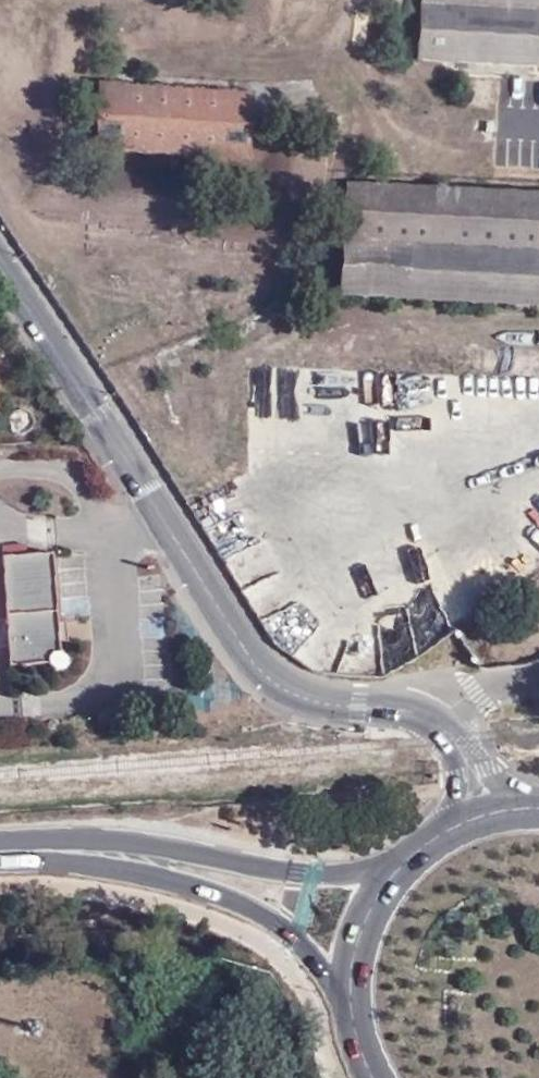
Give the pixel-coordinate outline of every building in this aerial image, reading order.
[(404,61),(538,69),(538,0),(407,0),(404,61)] [(497,79),(497,169),(538,169),(538,79),(497,79)] [(231,92),(81,83),(77,148),(227,158),(231,92)] [(327,183),(319,298),(538,310),(538,195),(327,183)] [(475,351),(472,403),(538,407),(538,353),(475,351)] [(54,552),(4,556),(11,666),(61,662),(60,643),(54,552)]
